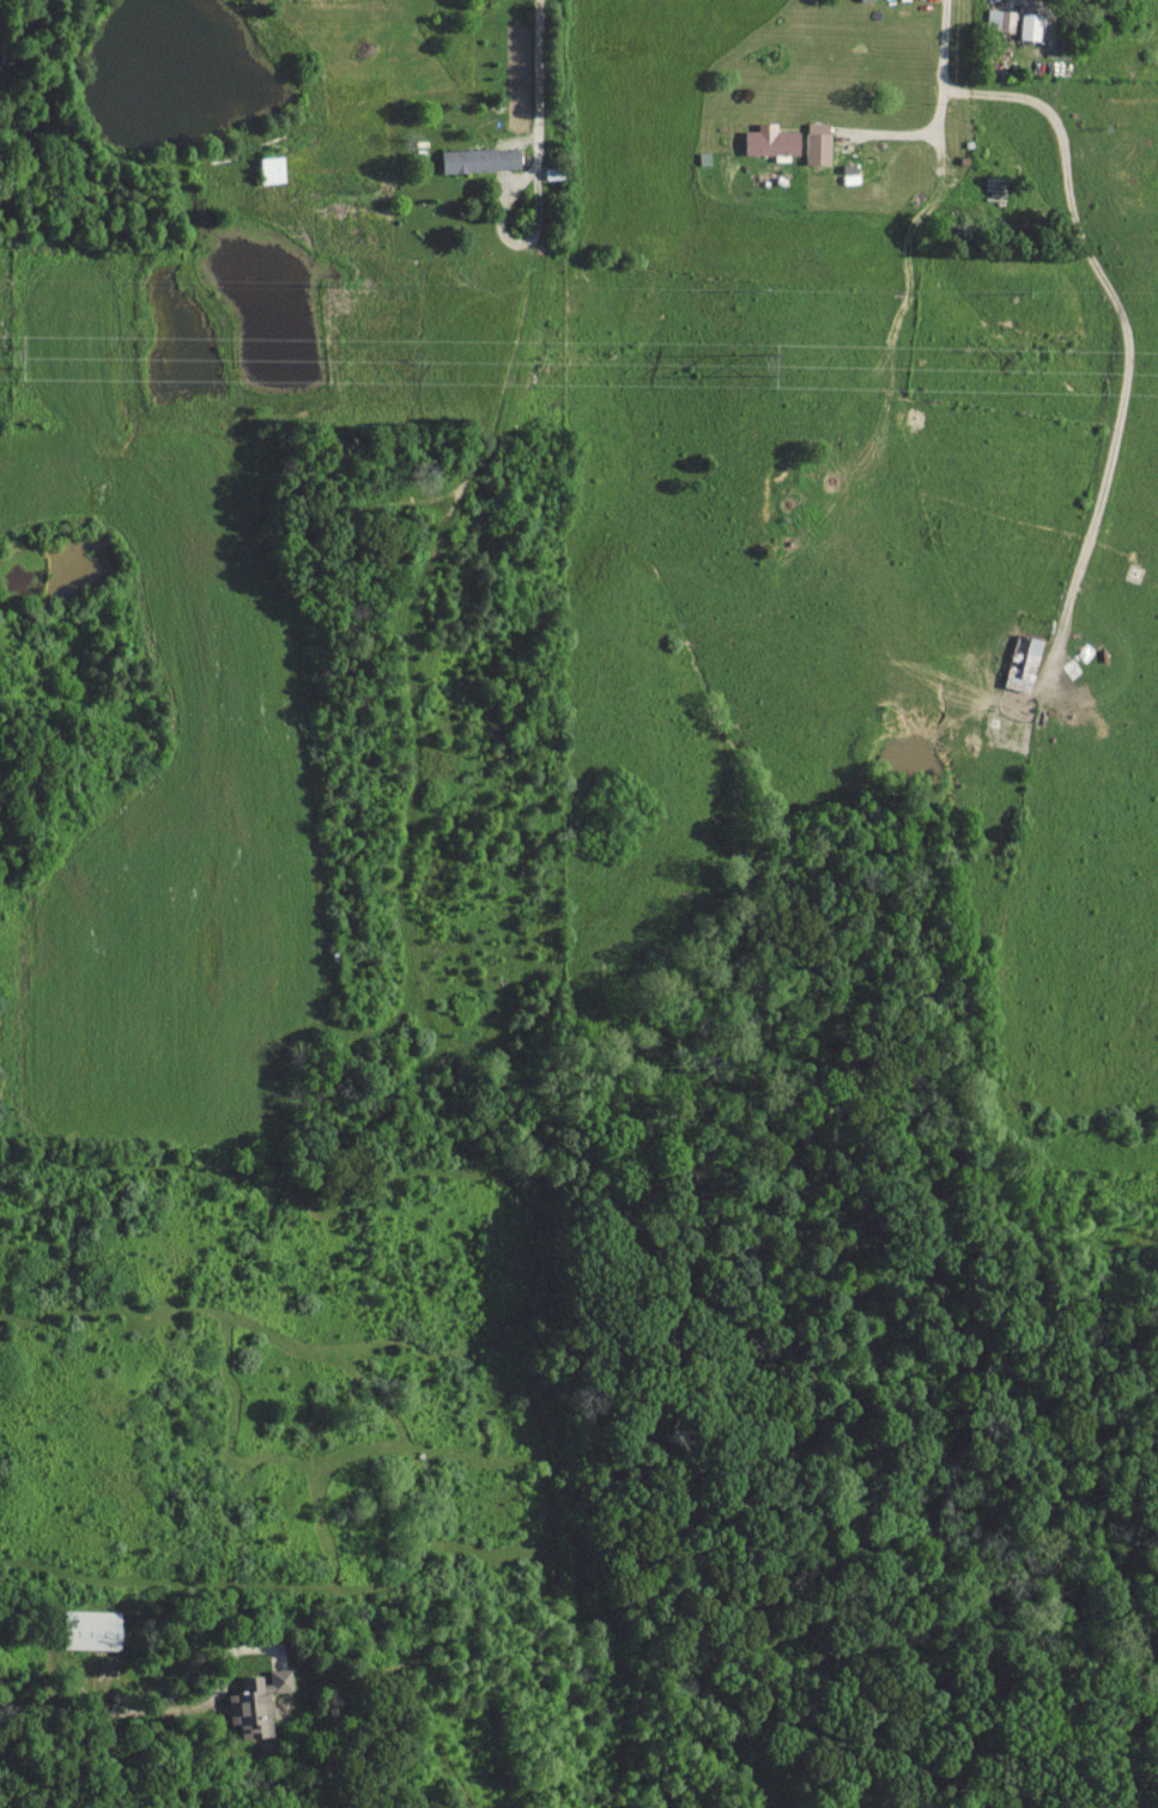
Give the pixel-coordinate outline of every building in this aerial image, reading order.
[(1009,32),(1010,10),(989,9),(987,31),(1009,32)] [(1041,40),(1042,13),(1022,12),(1021,39),(1041,40)] [(745,131),(746,155),(801,153),(800,131),(778,131),(778,122),(759,123),(759,130),(745,131)] [(831,123),(807,122),(806,164),(830,165),(831,123)] [(442,151),(443,172),(521,168),(520,147),(442,151)] [(261,157),(261,183),(286,182),(285,157),(261,157)] [(546,179),(565,179),(564,167),(546,168),(546,179)] [(1030,692),(1043,639),(1017,632),(1004,685),(1030,692)] [(121,1649),(122,1611),(64,1609),(63,1648),(121,1649)] [(294,1689),(293,1669),(268,1670),(268,1676),(241,1677),(241,1693),(229,1694),(231,1724),(243,1724),(244,1738),(273,1737),(271,1691),(294,1689)]
